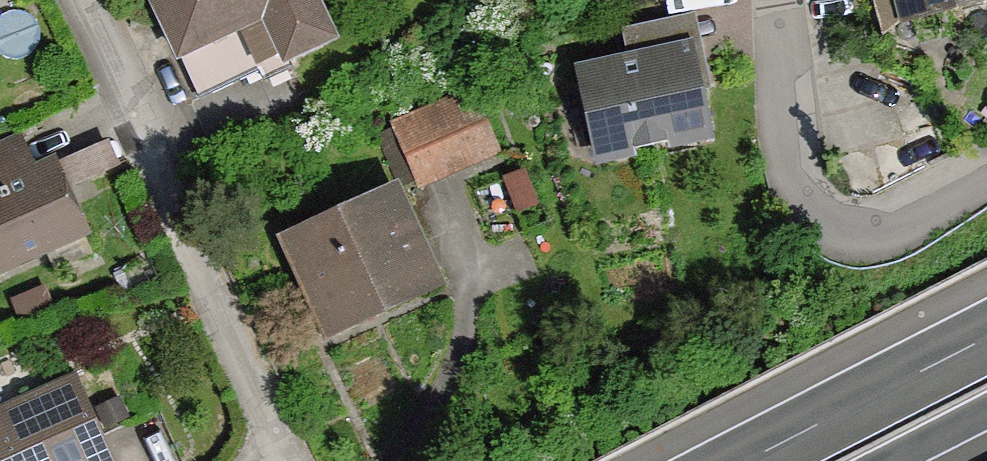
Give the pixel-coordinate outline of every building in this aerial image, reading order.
[(339,43),(319,0),(145,0),(195,109),(339,43)] [(986,13),(986,0),(885,0),(893,35),(986,13)] [(595,174),(717,150),(697,49),(575,73),(595,174)] [(421,192),(498,157),(468,92),(391,128),(421,192)] [(84,240),(38,134),(0,150),(0,276),(84,240)] [(329,354),(445,297),(392,189),(276,246),(329,354)] [(75,376),(0,410),(0,460),(114,460),(75,376)]
